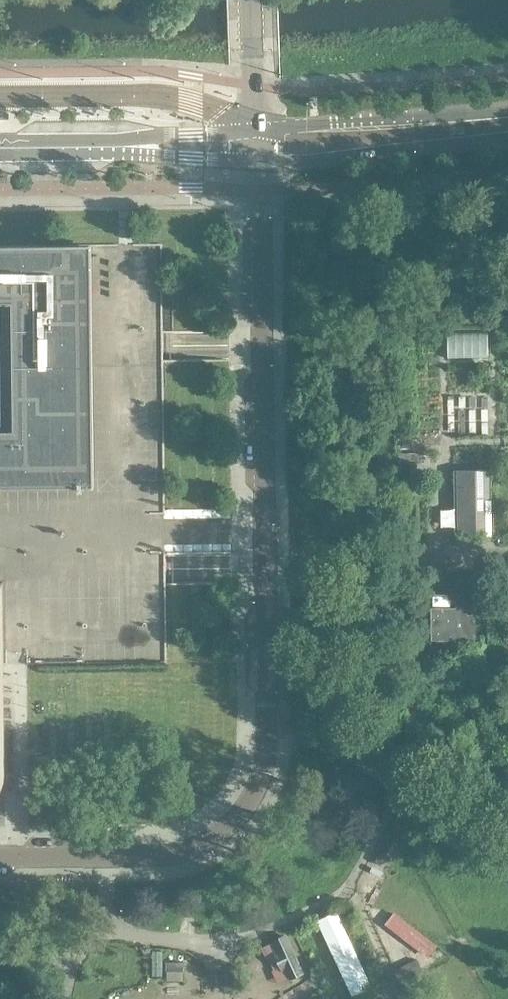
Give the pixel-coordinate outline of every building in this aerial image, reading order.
[(93,243),(0,243),(0,483),(62,483),(62,465),(83,465),(82,411),(94,411),(93,243)] [(449,355),(490,354),(490,331),(449,332),(449,355)] [(477,437),(478,419),(461,418),(463,392),(447,391),(443,435),(477,437)] [(491,536),(490,469),(454,470),(454,488),(460,488),(461,536),(491,536)] [(0,589),(0,784),(47,785),(48,677),(47,589),(0,589)] [(475,646),(474,608),(481,608),(481,595),(456,596),(456,607),(431,608),(431,640),(456,640),(456,646),(475,646)] [(391,857),(398,844),(388,839),(381,851),(391,857)] [(370,986),(336,912),(318,920),(352,994),(370,986)] [(436,945),(394,912),(386,922),(428,955),(436,945)] [(302,973),(285,936),(273,941),(278,952),(275,954),(282,968),(285,967),(290,978),(302,973)] [(427,982),(422,972),(416,959),(393,970),(404,993),(427,982)] [(183,970),(183,962),(167,962),(167,970),(183,970)]
